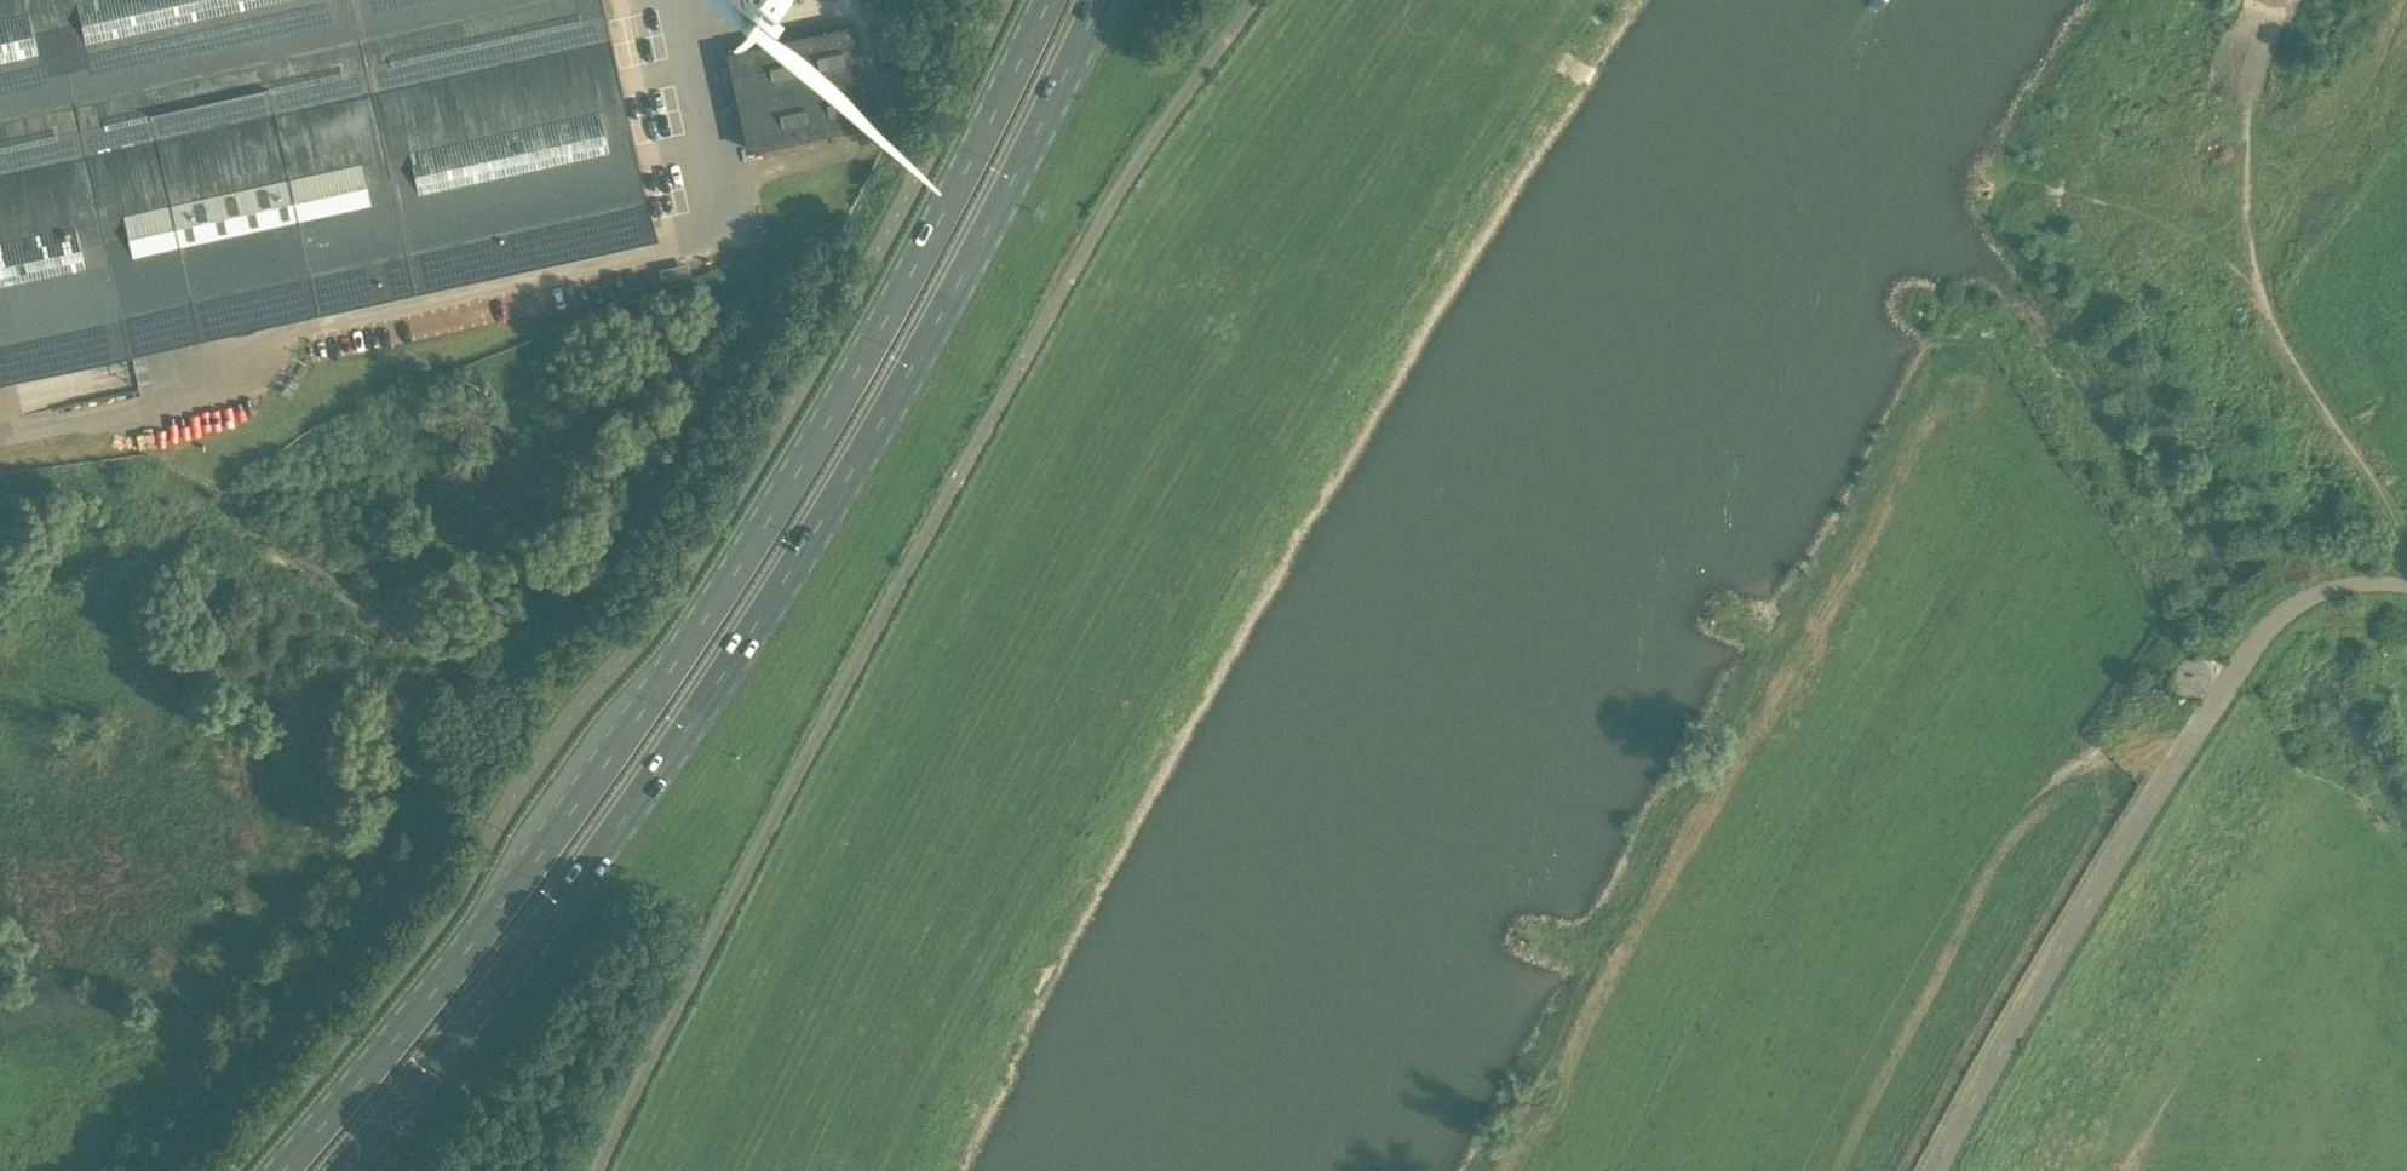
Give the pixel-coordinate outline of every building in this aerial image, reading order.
[(105,351),(331,301),(438,278),(651,231),(600,0),(0,0),(0,374),(105,351)] [(849,25),(801,36),(751,46),(727,52),(748,147),(870,121),(849,25)] [(2179,656),(2180,688),(2204,687),(2203,656),(2179,656)]
